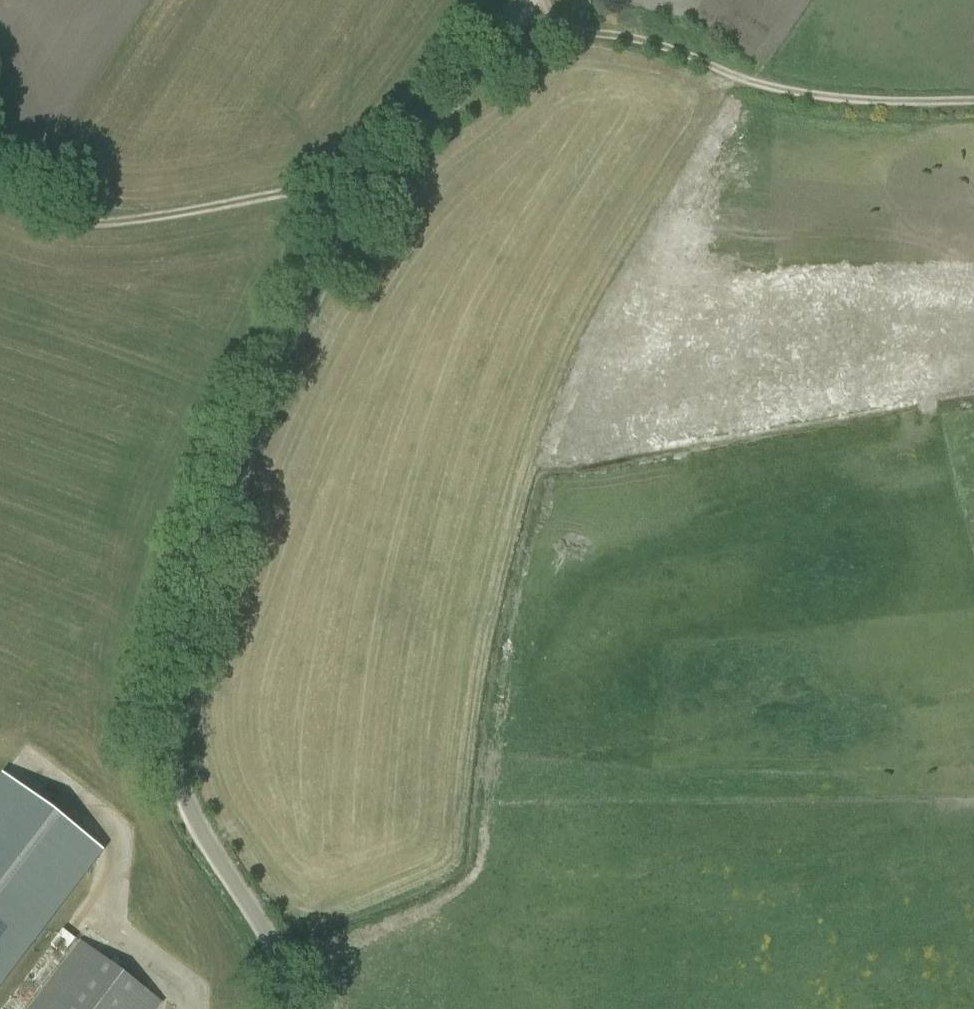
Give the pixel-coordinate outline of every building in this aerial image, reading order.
[(0,780),(0,982),(100,852),(2,777),(0,780)] [(162,1003),(80,940),(27,1008),(158,1008),(162,1003)]
